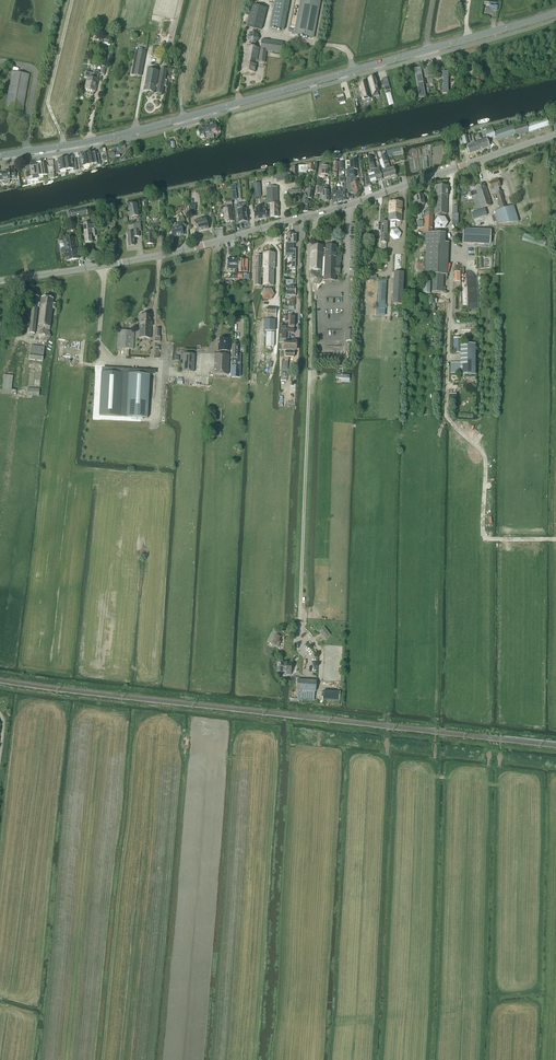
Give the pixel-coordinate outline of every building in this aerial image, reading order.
[(289,0),(275,0),(269,27),(283,30),(289,0)] [(295,34),(312,37),(319,0),(302,0),(295,34)] [(267,9),(252,5),(247,27),(261,30),(267,9)] [(255,45),(259,40),(257,34),(250,33),(247,38),(249,44),(255,45)] [(281,54),(283,43),(262,40),(260,51),(266,51),(281,54)] [(259,61),(257,61),(259,48),(246,46),(242,71),(254,73),(256,62),(264,63),(266,51),(260,51),(259,61)] [(136,50),(131,75),(141,77),(146,50),(139,48),(138,51),(136,50)] [(419,98),(425,97),(420,68),(414,69),(419,98)] [(148,69),(144,91),(155,93),(156,87),(157,87),(156,93),(162,94),(164,86),(166,86),(167,80),(165,80),(167,70),(161,69),(158,85),(156,85),(159,71),(148,69)] [(87,78),(87,82),(97,84),(98,79),(99,72),(94,71),(93,74),(86,72),(84,78),(87,78)] [(22,113),(29,75),(12,72),(5,110),(22,113)] [(369,83),(366,84),(368,89),(371,88),(372,94),(372,95),(378,93),(377,88),(378,88),(375,77),(368,79),(369,83)] [(95,92),(97,84),(87,82),(85,90),(95,92)] [(369,95),(372,94),(371,88),(368,89),(366,84),(366,83),(359,85),(362,95),(363,95),(364,100),(370,98),(369,95)] [(511,127),(495,132),(496,136),(497,140),(515,135),(515,137),(529,132),(549,126),(546,119),(526,125),(526,124),(512,128),(511,127)] [(216,126),(215,123),(209,125),(212,139),(214,138),(213,132),(217,131),(218,131),(221,131),(219,125),(216,126)] [(212,139),(209,125),(202,127),(203,129),(199,130),(200,136),(205,135),(205,134),(207,133),(208,140),(212,139)] [(485,133),(488,139),(495,136),(493,130),(485,133)] [(468,141),(466,136),(466,135),(462,136),(463,140),(459,141),(461,146),(464,145),(468,144),(468,141)] [(489,147),(486,140),(473,144),(473,143),(467,145),(468,147),(467,147),(469,154),(489,147)] [(95,155),(94,152),(87,154),(90,165),(96,164),(97,166),(100,165),(98,154),(95,155)] [(80,169),(83,169),(83,167),(90,165),(87,154),(80,155),(80,158),(77,158),(80,169)] [(72,160),(71,158),(65,159),(66,170),(73,169),(73,171),(77,171),(75,159),(72,160)] [(56,174),(60,173),(59,171),(66,170),(65,159),(57,160),(58,162),(54,163),(56,174)] [(390,177),(387,165),(389,165),(387,159),(382,161),(385,168),(386,170),(382,171),(384,179),(390,177)] [(55,178),(53,165),(53,161),(46,162),(46,164),(41,165),(41,166),(36,166),(36,163),(30,164),(31,167),(25,168),(27,178),(32,177),(33,179),(38,179),(38,176),(47,175),(48,180),(55,178)] [(350,170),(346,170),(347,178),(350,178),(355,178),(356,178),(355,172),(355,170),(357,170),(357,161),(350,162),(350,170)] [(313,162),(308,162),(308,166),(298,166),(298,167),(297,173),(306,173),(306,171),(313,171),(313,166),(314,166),(314,162),(313,162)] [(390,169),(389,167),(389,165),(387,165),(390,177),(396,175),(394,168),(390,169)] [(297,178),(297,173),(298,167),(292,167),(292,175),(287,175),(287,178),(297,178)] [(321,167),(320,175),(324,175),(324,178),(328,178),(328,176),(329,167),(321,167)] [(373,170),(376,181),(382,179),(380,172),(379,167),(375,169),(375,170),(373,170)] [(370,183),(376,181),(373,170),(371,171),(371,170),(370,170),(371,173),(372,174),(368,175),(370,183)] [(0,174),(0,182),(2,182),(2,183),(3,184),(4,185),(8,185),(9,184),(10,182),(9,181),(16,180),(16,178),(19,178),(18,171),(9,172),(9,173),(0,174),(0,173),(0,174)] [(287,178),(287,175),(286,171),(272,174),(273,180),(276,179),(277,181),(288,180),(287,178)] [(350,178),(346,179),(347,187),(347,188),(348,194),(353,193),(353,195),(361,193),(359,186),(361,186),(360,182),(351,184),(350,178)] [(499,224),(518,222),(513,206),(515,205),(513,201),(509,202),(510,207),(506,208),(506,206),(508,206),(506,198),(504,199),(501,192),(499,193),(498,188),(500,187),(498,180),(489,183),(493,195),(495,194),(500,210),(495,211),(499,224)] [(260,183),(252,184),(253,198),(261,197),(260,183)] [(475,211),(491,206),(485,184),(475,187),(476,191),(470,193),(471,197),(475,211)] [(307,196),(302,196),(302,212),(308,212),(308,199),(311,199),(313,190),(312,189),(312,187),(309,186),(309,189),(308,189),(307,196)] [(435,196),(447,196),(447,186),(435,186),(435,196)] [(266,210),(266,218),(270,217),(270,218),(279,217),(279,208),(279,205),(279,204),(279,203),(278,203),(278,200),(278,201),(278,187),(267,187),(267,203),(270,203),(270,205),(268,205),(268,209),(266,210)] [(323,191),(323,187),(317,187),(317,194),(322,194),(323,201),(329,201),(329,191),(323,191)] [(297,200),(297,193),(301,193),(301,190),(290,190),(290,194),(291,194),(291,196),(287,196),(287,200),(288,203),(294,203),(294,200),(297,200)] [(419,196),(414,197),(416,206),(419,205),(419,208),(425,206),(423,195),(422,195),(421,195),(419,195),(419,196)] [(435,214),(447,214),(447,196),(435,196),(435,214)] [(225,222),(233,221),(231,207),(232,207),(232,200),(225,201),(226,208),(224,208),(225,222)] [(401,221),(402,202),(389,202),(389,221),(401,221)] [(136,204),(128,205),(130,217),(138,216),(136,204)] [(238,219),(239,223),(247,222),(245,204),(236,205),(238,214),(237,214),(238,219)] [(267,218),(266,218),(266,210),(263,210),(263,207),(255,208),(256,211),(253,211),(254,220),(267,218)] [(80,217),(87,216),(86,208),(79,210),(80,217)] [(473,219),(487,215),(485,209),(471,213),(473,219)] [(72,218),(80,217),(79,210),(71,211),(72,218)] [(425,210),(425,211),(423,211),(423,217),(425,217),(424,233),(423,246),(426,247),(425,274),(432,275),(432,292),(443,293),(445,233),(432,233),(433,210),(425,210)] [(444,229),(448,223),(444,217),(438,217),(434,223),(437,229),(444,229)] [(198,230),(198,231),(208,229),(207,228),(211,227),(209,218),(192,221),(193,230),(198,230)] [(185,228),(183,222),(177,224),(177,226),(175,224),(169,226),(172,238),(183,235),(182,228),(185,228)] [(92,243),(92,242),(93,242),(92,237),(95,236),(94,225),(91,226),(90,223),(83,224),(85,243),(88,243),(88,244),(92,243)] [(128,246),(135,246),(134,238),(139,237),(139,232),(141,231),(140,223),(133,223),(134,231),(133,231),(133,232),(127,233),(128,246)] [(491,232),(463,231),(463,245),(491,246),(491,232)] [(523,239),(522,241),(547,249),(549,243),(549,242),(550,238),(549,238),(547,238),(546,241),(544,240),(545,238),(541,236),(540,237),(540,238),(524,234),(523,237),(523,239)] [(291,262),(291,268),(296,268),(296,262),(295,262),(295,261),(296,261),(296,249),(294,249),(294,244),(296,244),(296,235),(287,235),(287,243),(285,243),(285,254),(292,254),(291,261),(292,261),(292,262),(291,262)] [(78,259),(75,238),(63,240),(64,249),(61,249),(61,254),(65,253),(67,261),(78,259)] [(311,276),(309,279),(312,284),(319,284),(322,279),(322,280),(325,280),(326,253),(323,253),(323,249),(323,247),(311,246),(310,270),(311,270),(310,276),(311,276)] [(323,249),(323,253),(326,253),(325,280),(325,281),(335,281),(335,275),(339,275),(340,272),(339,272),(339,267),(340,267),(340,262),(341,262),(341,256),(336,256),(336,246),(326,246),(326,249),(323,249)] [(263,267),(263,268),(264,268),(263,277),(263,286),(273,286),(274,269),(275,269),(275,254),(263,254),(263,267)] [(256,256),(255,285),(261,286),(261,277),(263,277),(264,268),(263,268),(263,267),(261,267),(262,256),(256,256)] [(228,259),(227,269),(238,269),(238,271),(239,259),(238,259),(237,259),(228,259)] [(238,271),(238,272),(243,273),(247,273),(248,260),(244,260),(239,260),(239,259),(238,271)] [(394,272),(392,304),(402,304),(404,272),(394,272)] [(477,278),(467,278),(468,309),(478,308),(477,278)] [(284,292),(284,297),(286,297),(286,298),(289,298),(289,296),(295,297),(295,287),(291,287),(291,284),(286,284),(286,292),(284,292)] [(271,301),(274,295),(271,289),(264,289),(261,294),(264,300),(271,301)] [(38,307),(38,303),(39,297),(33,297),(33,302),(26,301),(26,305),(32,306),(29,333),(34,334),(38,307)] [(38,303),(38,307),(41,308),(38,326),(45,326),(44,330),(42,330),(38,335),(40,341),(47,342),(51,337),(49,331),(50,331),(50,327),(52,308),(55,308),(56,304),(53,304),(53,299),(42,298),(41,304),(38,303)] [(266,308),(266,320),(277,320),(278,320),(279,309),(266,308)] [(151,338),(152,315),(140,315),(139,338),(151,338)] [(280,330),(280,331),(293,331),(294,326),(295,316),(284,316),(281,316),(281,315),(281,319),(285,319),(285,322),(288,323),(288,327),(285,327),(281,326),(280,326),(280,330)] [(265,331),(266,331),(266,346),(266,347),(276,347),(276,332),(277,332),(277,331),(277,320),(266,320),(265,320),(265,331)] [(133,349),(134,331),(119,330),(117,348),(133,349)] [(354,342),(354,331),(346,330),(345,342),(354,342)] [(280,331),(280,336),(282,336),(282,340),(286,340),(286,333),(293,334),(293,331),(280,331)] [(229,351),(230,339),(220,338),(219,351),(229,351)] [(296,350),(296,341),(293,341),(293,343),(285,343),(284,349),(296,350)] [(474,344),(461,344),(460,375),(474,375),(474,344)] [(240,364),(241,355),(237,355),(238,345),(232,345),(232,363),(240,364)] [(42,361),(44,347),(31,346),(30,360),(42,361)] [(294,357),(294,352),(285,352),(285,361),(282,361),(281,373),(288,374),(289,357),(294,357)] [(194,372),(195,355),(184,354),(183,372),(194,372)] [(228,375),(229,355),(215,355),(214,375),(228,375)] [(240,364),(232,363),(231,375),(240,376),(240,364)] [(101,372),(99,416),(126,417),(129,374),(101,372)] [(129,374),(126,417),(147,418),(150,375),(129,374)] [(16,395),(17,390),(12,390),(13,376),(4,375),(2,394),(16,395)] [(208,387),(208,377),(195,376),(194,386),(208,387)] [(39,397),(40,389),(27,388),(27,396),(39,397)] [(330,635),(324,627),(319,632),(325,639),(330,635)] [(280,638),(272,633),(267,642),(276,646),(278,647),(280,642),(279,641),(280,638)] [(291,672),(292,663),(281,662),(281,672),(287,672),(286,674),(291,674),(291,672)] [(297,680),(297,691),(316,692),(316,681),(297,680)]
